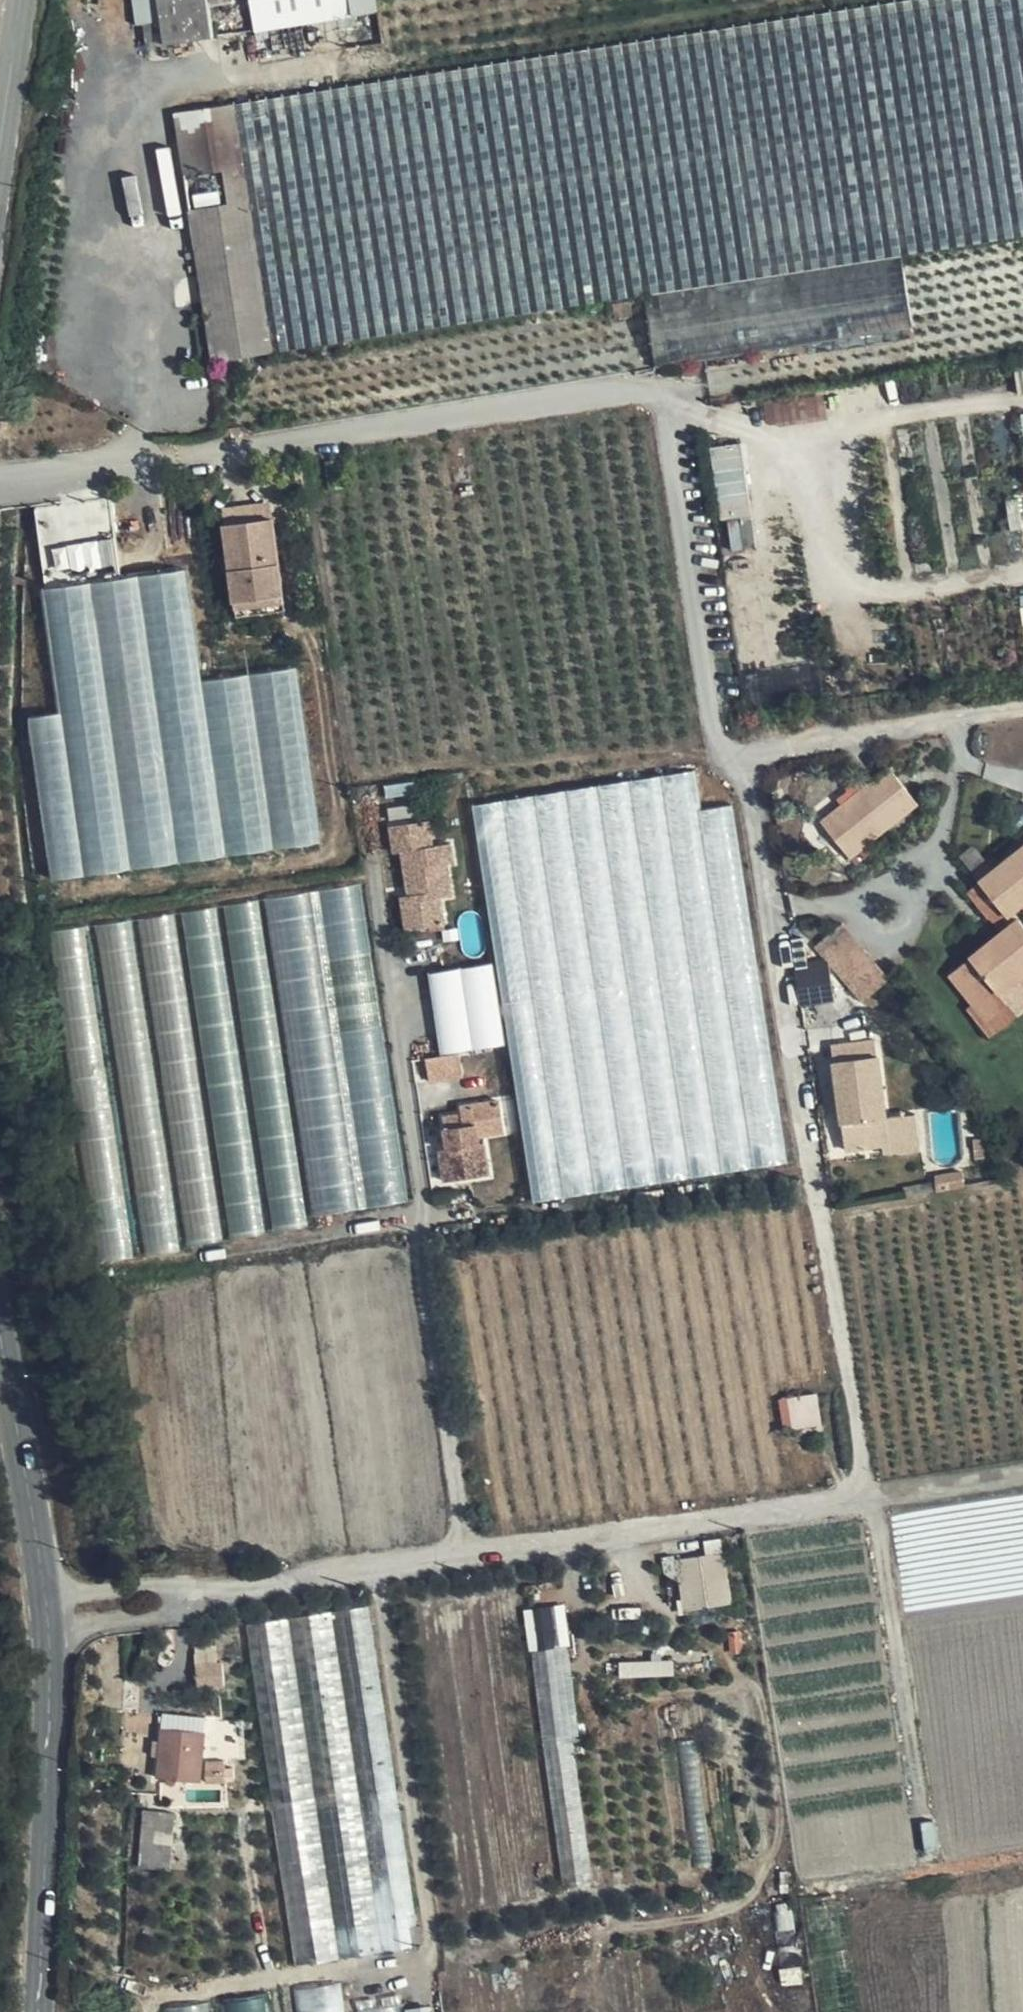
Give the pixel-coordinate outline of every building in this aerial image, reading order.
[(210,4),(209,0),(156,0),(156,1),(158,0),(162,22),(145,25),(148,47),(214,36),(212,20),(210,4)] [(232,0),(211,0),(212,3),(210,4),(212,20),(233,17),(232,3),(232,0)] [(252,1),(256,30),(354,15),(352,0),(251,0),(252,1)] [(945,0),(908,0),(719,29),(757,277),(903,255),(983,243),(945,0)] [(983,243),(1022,237),(1022,0),(945,0),(983,243)] [(646,294),(757,277),(719,29),(494,64),(532,312),(646,294)] [(386,50),(328,58),(333,85),(390,75),(386,50)] [(236,104),(273,353),(532,312),(494,64),(236,104)] [(214,361),(273,353),(236,104),(225,105),(211,108),(176,113),(214,361)] [(757,277),(646,294),(657,367),(913,328),(903,255),(757,277)] [(631,301),(614,304),(617,318),(633,315),(631,301)] [(0,419),(0,436),(8,437),(10,421),(0,419)] [(757,544),(748,441),(718,443),(727,547),(757,544)] [(225,518),(225,524),(274,518),(273,511),(225,518)] [(285,595),(274,518),(225,524),(236,602),(285,595)] [(94,527),(94,540),(76,540),(77,570),(119,570),(118,527),(94,527)] [(51,875),(324,842),(303,665),(204,677),(191,568),(47,585),(62,710),(32,714),(51,875)] [(285,595),(236,602),(238,617),(287,610),(285,595)] [(708,765),(482,799),(541,1194),(794,1156),(744,820),(717,824),(708,765)] [(854,796),(822,822),(851,857),(919,804),(890,767),(866,787),(859,779),(848,787),(854,796)] [(439,880),(450,879),(448,864),(455,863),(452,844),(434,846),(429,820),(392,826),(396,853),(404,851),(409,885),(419,884),(420,894),(410,895),(403,896),(406,913),(413,912),(415,929),(445,925),(441,897),(439,880)] [(995,870),(981,882),(982,884),(971,893),(990,918),(1002,909),(1008,916),(1022,905),(1022,904),(1022,848),(995,870)] [(975,875),(981,882),(995,870),(989,863),(975,875)] [(439,880),(441,897),(453,896),(450,879),(439,880)] [(982,884),(981,882),(969,891),(971,893),(982,884)] [(57,927),(102,1257),(273,1234),(271,1221),(408,1203),(365,883),(262,896),(262,900),(57,927)] [(409,885),(410,895),(420,894),(419,884),(409,885)] [(1002,909),(990,918),(996,925),(1004,919),(1008,916),(1002,909)] [(413,912),(406,913),(408,930),(415,929),(413,912)] [(1008,1004),(998,993),(1022,973),(1022,922),(1021,919),(1010,927),(1003,933),(950,975),(973,1003),(987,1021),(1008,1004)] [(1010,927),(1004,919),(996,925),(1003,933),(1010,927)] [(864,1001),(891,978),(844,923),(816,946),(864,1001)] [(828,966),(797,971),(802,1003),(833,999),(828,966)] [(1018,1016),(1008,1004),(987,1021),(973,1003),(968,1008),(991,1037),(1018,1016)] [(438,1045),(458,1042),(456,1027),(436,1030),(438,1045)] [(877,1040),(867,1041),(869,1057),(879,1056),(877,1040)] [(869,1057),(867,1041),(833,1045),(847,1150),(884,1145),(906,1142),(903,1115),(887,1118),(879,1056),(869,1057)] [(460,1053),(427,1058),(431,1082),(464,1077),(460,1053)] [(465,1106),(466,1114),(462,1115),(444,1117),(446,1128),(450,1150),(455,1181),(480,1177),(477,1161),(487,1159),(485,1144),(480,1144),(479,1135),(506,1131),(501,1101),(465,1106)] [(917,1113),(903,1115),(906,1142),(884,1145),(884,1154),(922,1149),(917,1113)] [(983,1138),(975,1139),(976,1160),(985,1159),(983,1138)] [(455,1181),(450,1150),(442,1152),(447,1182),(455,1181)] [(490,1175),(487,1159),(477,1161),(480,1177),(490,1175)] [(939,1190),(965,1185),(964,1171),(936,1177),(937,1179),(939,1190)] [(931,1190),(935,1190),(939,1190),(937,1179),(935,1179),(933,1179),(931,1180),(929,1181),(928,1183),(928,1186),(929,1189),(931,1190)] [(904,1187),(906,1196),(919,1193),(917,1185),(904,1187)] [(787,1428),(825,1425),(822,1392),(785,1394),(787,1428)] [(724,1553),(722,1538),(705,1541),(707,1556),(724,1553)] [(707,1556),(675,1560),(676,1570),(680,1570),(686,1610),(731,1602),(724,1553),(707,1556)] [(676,1570),(675,1560),(674,1556),(664,1557),(666,1572),(676,1570)] [(361,1594),(350,1596),(351,1602),(362,1600),(361,1594)] [(564,1603),(532,1606),(563,1885),(595,1882),(564,1603)] [(369,1606),(333,1612),(384,1952),(412,1947),(411,1943),(410,1927),(417,1927),(369,1606)] [(333,1612),(290,1618),(327,1872),(340,1958),(384,1952),(333,1612)] [(327,1872),(290,1618),(247,1624),(274,1802),(285,1878),(327,1872)] [(221,1656),(195,1658),(198,1683),(224,1681),(221,1656)] [(624,1675),(676,1671),(675,1656),(623,1660),(624,1675)] [(162,1729),(206,1732),(207,1717),(164,1713),(162,1729)] [(202,1782),(206,1732),(162,1729),(158,1778),(168,1779),(168,1784),(177,1785),(178,1779),(202,1782)] [(206,1782),(220,1784),(222,1772),(207,1771),(206,1782)] [(143,1821),(140,1867),(171,1871),(176,1814),(144,1811),(143,1821)] [(922,1821),(926,1852),(939,1850),(934,1819),(922,1821)] [(140,1867),(143,1821),(128,1821),(128,1868),(140,1867)] [(340,1958),(327,1872),(285,1878),(298,1966),(340,1958)] [(792,1909),(774,1912),(781,1970),(801,1968),(792,1909)] [(420,1926),(417,1927),(410,1927),(411,1943),(423,1942),(420,1926)] [(299,1986),(301,2011),(349,2011),(345,1981),(299,1986)] [(272,1991),(227,1997),(229,2011),(275,2011),(272,1991)] [(167,2005),(168,2011),(214,2011),(213,2000),(167,2005)] [(409,2011),(435,2011),(433,2003),(408,2007),(409,2011)]
